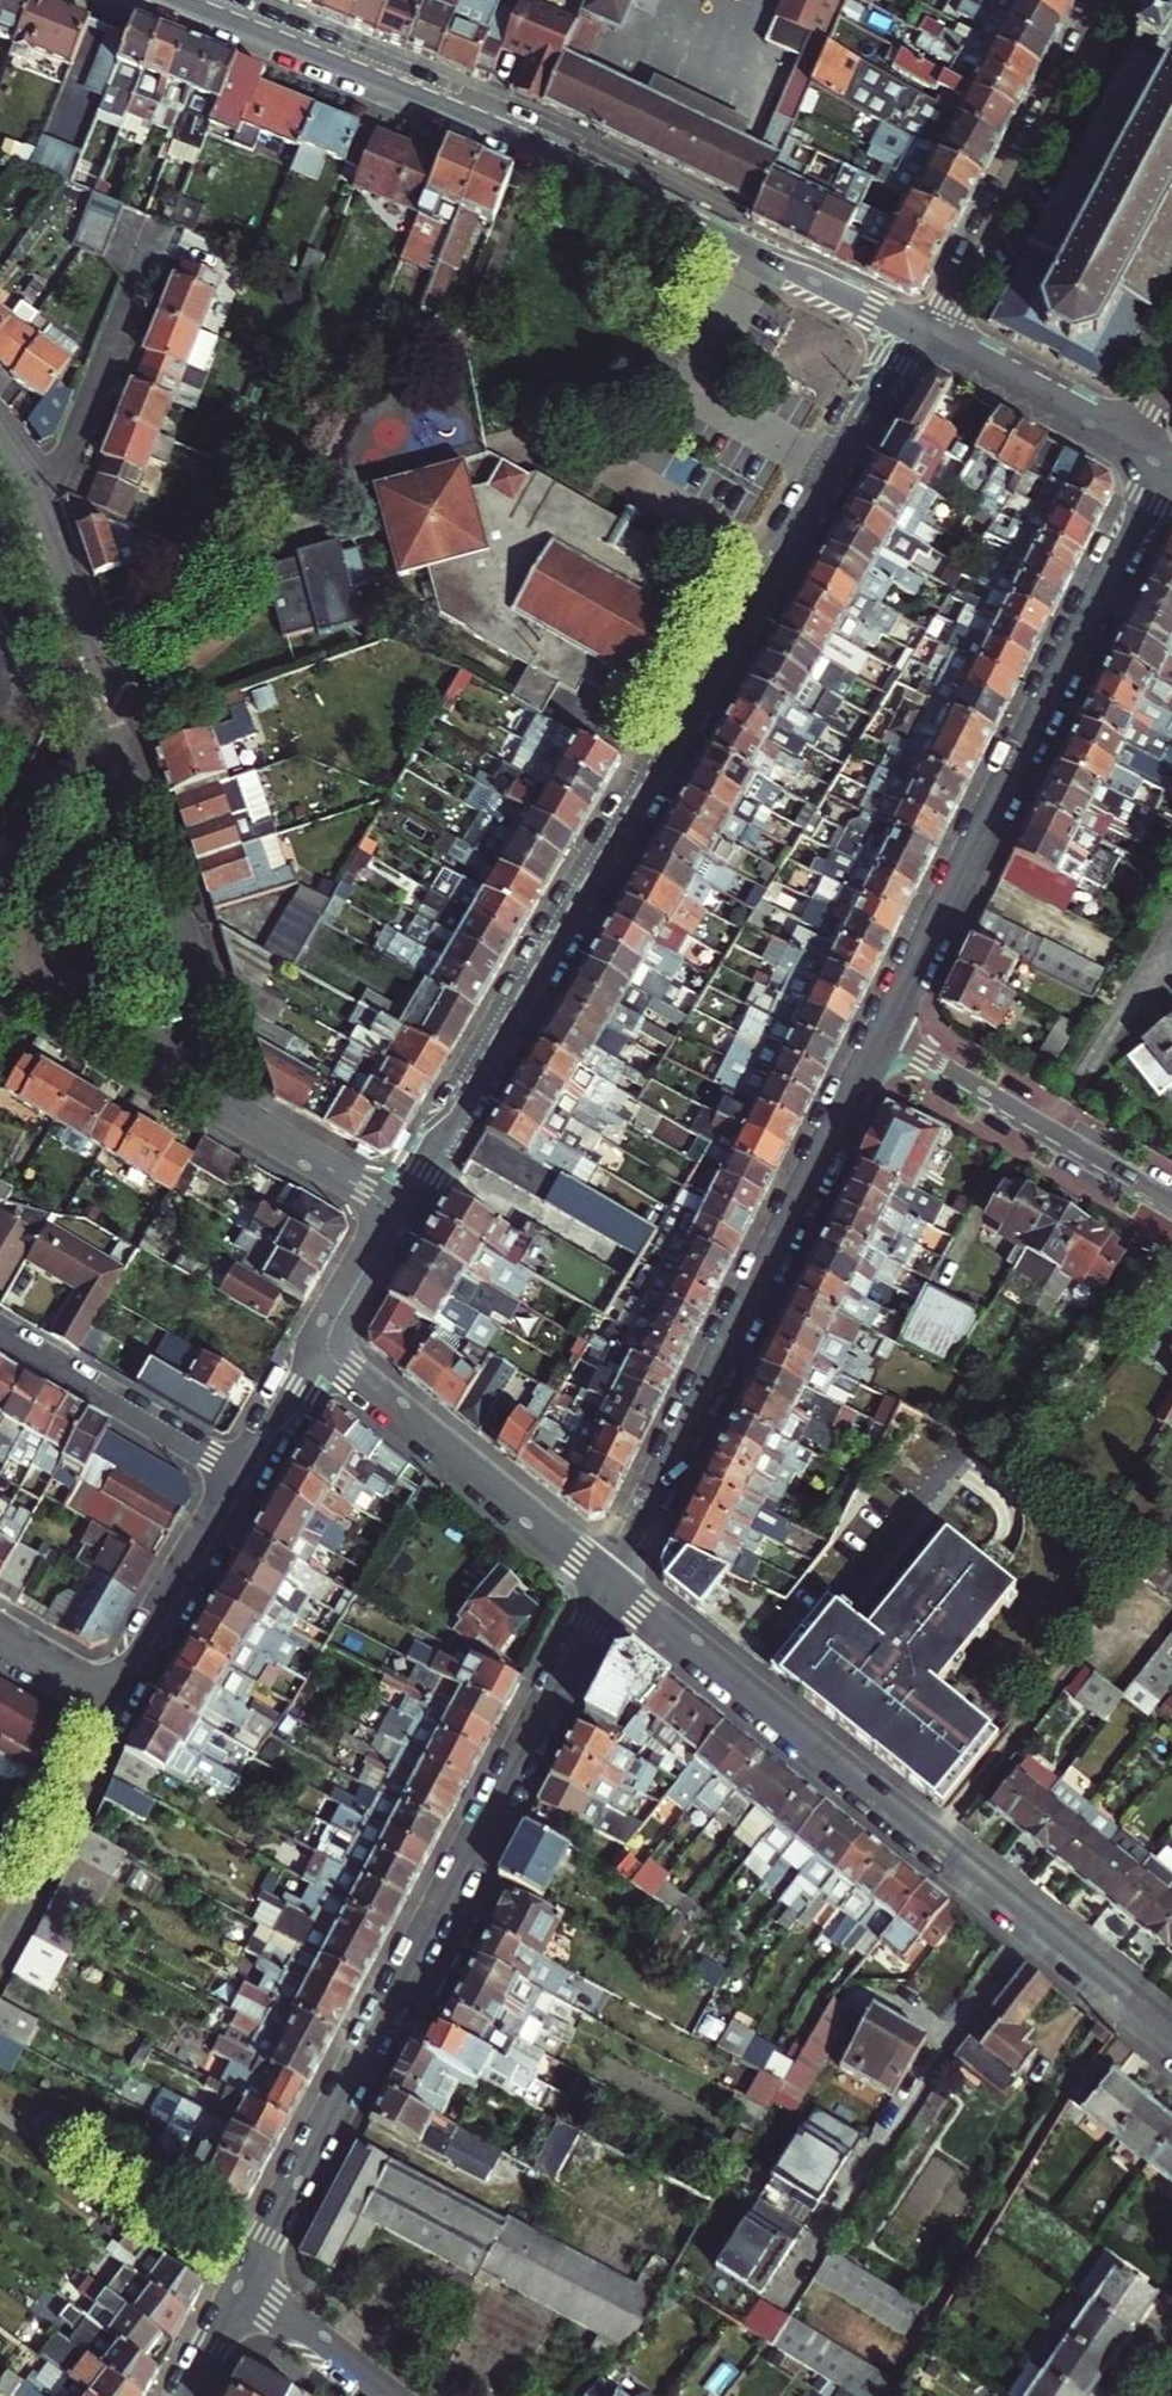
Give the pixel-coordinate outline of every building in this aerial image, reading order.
[(27,0),(0,0),(0,32),(12,37),(27,0)] [(65,66),(84,18),(37,0),(27,0),(12,37),(5,54),(24,63),(29,52),(65,66)] [(322,0),(289,0),(288,2),(317,13),(322,0)] [(317,13),(344,24),(354,0),(322,0),(317,13)] [(387,0),(354,0),(344,24),(373,35),(387,0)] [(404,47),(422,3),(414,0),(387,0),(373,35),(404,47)] [(458,0),(437,0),(434,6),(422,3),(404,47),(434,59),(458,0)] [(483,0),(458,0),(434,59),(471,73),(474,66),(487,72),(499,44),(501,37),(486,31),(496,6),(483,0)] [(512,89),(539,102),(554,65),(560,51),(573,20),(522,0),(516,0),(511,12),(501,37),(499,44),(526,56),(512,89)] [(577,13),(620,31),(633,0),(582,0),(577,13)] [(763,42),(798,57),(793,65),(812,73),(825,42),(844,0),(781,0),(763,42)] [(969,4),(1048,49),(1059,28),(1010,0),(993,0),(992,0),(971,0),(969,4)] [(1059,28),(1074,0),(1010,0),(1059,28)] [(1048,49),(969,4),(962,17),(978,26),(973,35),(1036,71),(1048,49)] [(496,6),(486,31),(501,37),(511,12),(496,6)] [(1029,242),(1026,241),(1023,246),(1026,248),(987,321),(1039,349),(1041,346),(1059,356),(1057,359),(1106,385),(1145,312),(1149,315),(1152,309),(1148,307),(1162,281),(1166,283),(1169,278),(1165,276),(1171,263),(1171,38),(1171,36),(1171,31),(1146,17),(1131,45),(1134,47),(1127,61),(1123,59),(1121,65),(1124,66),(1110,91),(1107,90),(1105,94),(1108,95),(1095,120),(1092,118),(1089,123),(1092,125),(1079,150),(1076,149),(1073,152),(1077,154),(1062,182),(1058,180),(1056,185),(1059,186),(1046,211),(1043,210),(1040,215),(1043,217),(1029,242)] [(127,84),(135,87),(158,28),(132,18),(125,35),(108,76),(116,79),(127,84)] [(919,32),(924,35),(1025,92),(1036,71),(973,35),(969,33),(965,41),(941,27),(938,32),(923,24),(919,32)] [(108,76),(125,35),(107,28),(85,84),(102,91),(104,88),(108,76)] [(149,123),(183,38),(158,28),(135,87),(127,106),(123,116),(139,123),(136,128),(145,132),(149,123)] [(919,32),(912,28),(907,38),(918,45),(924,35),(919,32)] [(1025,92),(924,35),(918,45),(951,63),(945,76),(1013,114),(1025,92)] [(174,133),(181,115),(208,48),(183,38),(149,123),(165,129),(162,139),(170,143),(174,133)] [(999,141),(933,104),(825,42),(812,73),(809,81),(882,124),(979,178),(999,141)] [(181,115),(206,125),(233,57),(208,48),(181,115)] [(539,102),(755,205),(784,137),(797,107),(809,81),(812,73),(793,65),(758,147),(560,51),(554,65),(539,102)] [(941,91),(933,104),(999,141),(1013,114),(945,76),(900,51),(890,68),(932,92),(935,88),(941,91)] [(233,140),(235,134),(261,69),(233,57),(206,125),(205,128),(233,140)] [(261,69),(235,134),(250,140),(255,129),(297,145),(319,91),(261,69)] [(108,76),(104,88),(111,91),(116,79),(108,76)] [(119,103),(127,106),(135,87),(127,84),(119,103)] [(297,145),(289,165),(312,174),(321,152),(359,167),(380,115),(319,91),(297,145)] [(359,167),(351,185),(418,213),(447,142),(382,113),(380,115),(359,167)] [(189,140),(199,143),(205,128),(206,125),(181,115),(174,133),(189,140)] [(979,178),(882,124),(877,133),(905,149),(898,161),(967,201),(979,178)] [(145,132),(136,128),(131,142),(140,145),(145,132)] [(37,135),(24,168),(38,173),(51,141),(37,135)] [(750,218),(777,232),(800,185),(784,177),(798,143),(784,137),(755,205),(750,218)] [(170,143),(162,139),(154,157),(163,161),(170,143)] [(182,158),(192,162),(199,143),(189,140),(182,158)] [(64,146),(51,141),(38,173),(51,178),(64,146)] [(452,227),(481,157),(447,142),(418,213),(408,237),(399,259),(423,269),(441,223),(452,227)] [(956,220),(967,201),(898,161),(870,145),(863,156),(893,173),(885,186),(895,191),(956,220)] [(78,152),(64,146),(51,178),(58,181),(65,184),(78,152)] [(800,185),(777,232),(804,245),(827,198),(813,191),(829,159),(816,152),(800,185)] [(513,172),(481,157),(452,227),(425,292),(442,299),(454,269),(458,271),(479,218),(492,223),(513,172)] [(832,258),(846,229),(851,219),(854,212),(840,205),(856,172),(842,165),(827,198),(804,245),(832,258)] [(865,189),(858,204),(943,245),(956,220),(895,191),(890,201),(865,189)] [(120,206),(92,194),(89,193),(82,211),(113,224),(120,206)] [(188,232),(199,205),(178,197),(167,224),(188,232)] [(943,245),(858,204),(854,212),(851,219),(874,230),(868,241),(880,247),(929,271),(943,245)] [(113,224),(82,211),(76,227),(107,240),(113,224)] [(107,240),(76,227),(69,244),(101,257),(107,240)] [(929,271),(880,247),(876,254),(858,246),(862,237),(846,229),(832,258),(904,294),(917,292),(929,271)] [(313,280),(323,255),(306,249),(296,274),(313,280)] [(171,277),(156,313),(197,329),(217,276),(181,262),(174,278),(171,277)] [(24,327),(33,313),(19,303),(8,317),(0,311),(0,363),(24,327)] [(33,313),(24,327),(39,338),(49,325),(33,313)] [(213,335),(197,329),(156,313),(141,351),(145,352),(139,367),(176,381),(196,389),(213,335)] [(24,327),(0,363),(0,366),(12,374),(9,377),(41,400),(78,346),(49,325),(39,338),(24,327)] [(196,389),(176,381),(139,367),(133,383),(130,381),(114,420),(154,435),(169,397),(189,405),(196,389)] [(921,377),(894,425),(938,450),(951,428),(929,414),(940,396),(948,401),(956,388),(932,374),(921,377)] [(1019,426),(995,411),(969,455),(978,460),(964,484),(978,493),(984,483),(1019,426)] [(162,466),(171,442),(154,435),(114,420),(100,457),(102,458),(84,503),(121,519),(145,459),(162,466)] [(938,450),(894,425),(873,460),(917,486),(938,450)] [(1019,426),(984,483),(990,487),(981,502),(977,508),(984,513),(993,518),(1009,492),(1013,486),(1022,472),(1042,440),(1019,426)] [(1046,476),(1042,482),(1100,512),(1110,492),(1106,478),(1042,440),(1022,472),(1036,479),(1039,472),(1046,476)] [(978,460),(969,455),(963,465),(954,479),(964,484),(978,460)] [(426,565),(437,613),(557,683),(573,692),(581,679),(602,691),(613,672),(632,683),(672,613),(654,603),(665,584),(644,571),(660,547),(634,531),(641,518),(626,508),(617,521),(570,493),(537,473),(526,475),(501,460),(487,486),(470,489),(463,460),(372,483),(396,573),(426,565)] [(917,486),(873,460),(861,481),(931,523),(936,514),(923,507),(931,494),(917,486)] [(1036,479),(1028,493),(1024,500),(1031,503),(1042,482),(1036,479)] [(931,523),(861,481),(848,503),(907,538),(916,522),(934,533),(948,542),(952,536),(931,523)] [(1100,512),(1042,482),(1031,503),(1090,533),(1100,512)] [(990,487),(984,483),(978,493),(975,498),(981,502),(990,487)] [(1009,492),(1013,494),(1024,500),(1028,493),(1013,486),(1009,492)] [(947,492),(942,500),(965,514),(970,506),(947,492)] [(1090,533),(1031,503),(1024,500),(1013,494),(1009,501),(1014,503),(1011,509),(1024,516),(1020,524),(1080,554),(1090,533)] [(907,538),(848,503),(836,523),(880,549),(905,564),(913,552),(923,558),(928,550),(924,548),(918,544),(907,538)] [(974,549),(993,518),(984,513),(965,544),(974,549)] [(100,516),(75,525),(93,576),(133,562),(120,526),(100,516)] [(918,544),(924,548),(934,533),(916,522),(907,538),(918,544)] [(836,523),(824,545),(867,571),(875,558),(880,549),(836,523)] [(995,539),(1009,545),(1069,576),(1080,554),(1020,524),(1016,533),(1002,526),(995,539)] [(1164,543),(1171,548),(1171,527),(1164,543)] [(341,551),(338,539),(295,550),(297,556),(272,562),(277,581),(267,583),(282,635),(316,626),(317,632),(360,620),(350,584),(367,580),(358,546),(341,551)] [(151,545),(154,554),(162,551),(159,543),(151,545)] [(1164,543),(1154,564),(1171,573),(1171,548),(1164,543)] [(867,571),(824,545),(811,567),(872,603),(878,594),(902,609),(904,605),(909,596),(907,595),(867,571)] [(1004,554),(998,566),(1058,597),(1069,576),(1009,545),(1004,554)] [(998,566),(1004,554),(992,548),(986,560),(998,566)] [(875,558),(867,571),(907,595),(915,582),(900,573),(905,564),(880,549),(875,558)] [(997,574),(990,589),(1048,618),(1058,597),(998,566),(986,560),(971,553),(967,560),(997,574)] [(271,559),(262,562),(267,583),(277,581),(272,562),(271,559)] [(961,570),(949,562),(937,582),(949,589),(961,570)] [(1143,585),(1171,599),(1171,573),(1154,564),(1143,585)] [(872,603),(811,567),(799,588),(841,613),(845,606),(873,623),(877,615),(871,611),(874,605),(872,603)] [(1143,585),(1131,610),(1171,630),(1171,599),(1143,585)] [(841,613),(799,588),(787,609),(830,635),(835,628),(862,645),(869,649),(878,635),(869,629),(841,613)] [(990,589),(978,611),(1037,640),(1048,618),(990,589)] [(909,596),(904,605),(929,621),(933,614),(935,612),(909,596)] [(974,618),(967,632),(1026,661),(1037,640),(978,611),(965,604),(961,611),(974,618)] [(881,609),(874,605),(871,611),(877,615),(881,609)] [(845,606),(841,613),(869,629),(873,623),(845,606)] [(830,635),(787,609),(773,632),(847,676),(852,678),(866,656),(858,651),(830,635)] [(1131,610),(1120,632),(1171,658),(1171,630),(1131,610)] [(961,611),(954,625),(967,632),(974,618),(961,611)] [(929,621),(929,622),(950,632),(954,625),(933,614),(929,621)] [(964,640),(957,654),(1016,683),(1026,661),(967,632),(954,625),(950,632),(964,640)] [(835,628),(830,635),(858,651),(862,645),(835,628)] [(847,676),(773,632),(760,655),(804,681),(831,697),(834,698),(847,676)] [(1120,632),(1108,656),(1171,688),(1171,658),(1120,632)] [(927,667),(939,645),(920,635),(907,657),(917,662),(927,667)] [(1016,683),(957,654),(949,650),(941,665),(934,662),(931,669),(1005,705),(1016,683)] [(804,681),(760,655),(745,682),(785,705),(789,707),(804,681)] [(1098,677),(1171,714),(1171,703),(1171,701),(1171,688),(1108,656),(1098,677)] [(892,681),(901,686),(917,662),(907,657),(897,674),(892,681)] [(933,681),(925,698),(992,732),(1005,705),(931,669),(926,677),(933,681)] [(1087,699),(1171,741),(1171,727),(1168,725),(1171,717),(1171,714),(1098,677),(1087,699)] [(826,706),(831,697),(804,681),(789,707),(810,719),(822,726),(832,709),(826,706)] [(745,682),(733,702),(773,726),(785,705),(745,682)] [(235,727),(157,755),(172,799),(227,780),(216,746),(256,732),(241,690),(223,696),(235,727)] [(920,707),(925,698),(915,693),(910,703),(920,707)] [(890,713),(894,715),(978,758),(992,732),(925,698),(920,707),(910,703),(899,697),(890,713)] [(1087,699),(1076,721),(1162,763),(1165,765),(1171,750),(1171,741),(1087,699)] [(733,702),(719,725),(760,749),(774,726),(773,726),(733,702)] [(801,734),(810,719),(789,707),(785,705),(773,726),(774,726),(788,735),(797,740),(801,734)] [(978,758),(894,715),(885,732),(905,742),(900,751),(966,784),(978,758)] [(527,729),(521,739),(601,785),(615,760),(611,757),(593,746),(542,717),(533,733),(527,729)] [(1076,721),(1065,743),(1110,765),(1139,779),(1151,785),(1162,763),(1076,721)] [(760,749),(719,725),(706,748),(746,772),(760,749)] [(775,758),(779,751),(788,735),(774,726),(760,749),(775,758)] [(801,734),(797,740),(812,749),(815,742),(801,734)] [(308,740),(300,736),(297,743),(305,747),(308,740)] [(601,785),(521,739),(513,753),(533,765),(526,776),(542,786),(585,811),(601,785)] [(596,741),(593,746),(611,757),(614,751),(596,741)] [(1110,765),(1065,743),(1055,763),(1102,786),(1107,777),(1133,791),(1139,779),(1110,765)] [(876,766),(955,806),(966,784),(900,751),(887,744),(876,766)] [(746,772),(706,748),(693,770),(738,796),(751,775),(746,772)] [(746,772),(751,775),(766,784),(771,787),(781,770),(785,764),(775,758),(760,749),(746,772)] [(775,758),(785,764),(798,772),(802,765),(779,751),(775,758)] [(1055,763),(1044,785),(1134,829),(1138,822),(1110,808),(1118,794),(1102,786),(1055,763)] [(798,772),(785,764),(781,770),(799,781),(804,775),(798,772)] [(879,794),(944,827),(955,806),(876,766),(866,787),(867,788),(879,794)] [(585,811),(542,786),(536,796),(494,771),(489,779),(472,769),(468,776),(490,789),(571,836),(585,811)] [(738,796),(693,770),(682,790),(742,825),(750,812),(779,829),(783,822),(753,805),(738,796)] [(738,796),(753,805),(766,784),(751,775),(738,796)] [(227,780),(172,799),(183,829),(245,808),(234,778),(227,780)] [(866,787),(859,784),(855,792),(863,796),(867,788),(866,787)] [(1044,785),(1034,806),(1097,837),(1104,823),(1118,831),(1130,837),(1134,829),(1044,785)] [(867,788),(863,796),(857,810),(868,815),(879,794),(867,788)] [(477,810),(475,813),(486,819),(484,823),(490,827),(495,820),(558,857),(571,836),(490,789),(477,810)] [(742,825),(682,790),(670,810),(731,845),(739,832),(767,849),(771,842),(742,825)] [(868,815),(876,819),(934,848),(944,827),(879,794),(868,815)] [(1097,837),(1034,806),(1023,827),(1109,871),(1116,857),(1093,845),(1097,837)] [(183,829),(194,862),(238,847),(275,834),(271,820),(252,827),(245,808),(183,829)] [(670,810),(658,831),(711,861),(720,866),(721,867),(729,853),(734,856),(738,849),(731,845),(670,810)] [(475,813),(459,841),(540,888),(558,857),(495,820),(490,827),(484,823),(486,819),(475,813)] [(442,831),(418,817),(411,828),(435,842),(442,831)] [(843,829),(821,817),(818,824),(840,835),(843,829)] [(934,848),(876,819),(866,840),(923,869),(934,848)] [(846,823),(843,829),(852,833),(855,827),(846,823)] [(1097,837),(1111,845),(1118,831),(1104,823),(1097,837)] [(1109,871),(1023,827),(1009,855),(1075,888),(1081,876),(1101,886),(1109,871)] [(923,869),(866,840),(852,833),(843,829),(840,835),(848,839),(844,847),(858,854),(854,861),(913,890),(923,869)] [(487,877),(481,887),(525,913),(540,888),(459,841),(442,831),(435,842),(433,846),(487,877)] [(711,861),(658,831),(647,850),(692,877),(699,881),(711,861)] [(209,903),(251,888),(238,847),(194,862),(209,903)] [(647,850),(634,872),(679,898),(692,877),(647,850)] [(1063,910),(1075,888),(1009,855),(998,877),(1063,910)] [(815,856),(808,870),(818,876),(825,861),(815,856)] [(821,877),(841,887),(900,917),(913,890),(854,861),(850,869),(827,857),(825,861),(818,876),(821,877)] [(708,886),(720,866),(711,861),(699,881),(707,886),(708,886)] [(717,891),(729,872),(721,867),(720,866),(708,886),(717,891)] [(679,898),(634,872),(619,898),(683,936),(687,938),(695,924),(687,919),(672,910),(679,898)] [(475,896),(481,887),(459,875),(454,884),(475,896)] [(441,876),(432,890),(446,898),(454,884),(441,876)] [(679,898),(695,906),(703,892),(707,886),(699,881),(692,877),(679,898)] [(814,892),(811,899),(830,909),(841,887),(821,877),(814,892)] [(1149,891),(1152,884),(1144,880),(1140,887),(1149,891)] [(525,913),(481,887),(475,896),(454,884),(446,898),(512,936),(525,913)] [(800,884),(796,892),(806,897),(811,899),(814,892),(800,884)] [(707,886),(703,892),(723,904),(727,897),(717,891),(708,886),(707,886)] [(900,917),(841,887),(830,909),(889,938),(900,917)] [(432,890),(429,888),(421,903),(437,912),(446,898),(432,890)] [(1078,890),(1075,888),(1063,910),(1067,912),(1078,890)] [(328,923),(342,898),(330,890),(315,916),(328,923)] [(739,894),(735,901),(750,910),(754,903),(739,894)] [(889,938),(830,909),(811,899),(806,897),(803,903),(815,909),(807,924),(838,940),(878,960),(889,938)] [(498,960),(512,936),(446,898),(437,912),(458,925),(453,934),(498,960)] [(619,898),(607,918),(666,952),(671,955),(683,936),(619,898)] [(695,906),(679,898),(672,910),(687,919),(695,906)] [(742,922),(756,929),(771,906),(757,899),(754,903),(750,910),(742,922)] [(289,900),(262,951),(276,958),(302,972),(328,923),(315,916),(289,900)] [(987,946),(1001,919),(982,909),(969,937),(987,946)] [(437,912),(432,921),(453,934),(458,925),(437,912)] [(666,952),(607,918),(595,939),(636,962),(640,955),(658,966),(666,952)] [(1001,953),(1014,926),(1001,919),(987,946),(1001,953)] [(410,920),(402,933),(419,943),(427,930),(410,920)] [(427,930),(448,942),(453,934),(432,921),(427,930)] [(702,928),(695,924),(687,938),(694,942),(702,928)] [(216,925),(233,975),(259,989),(276,958),(262,951),(216,925)] [(783,943),(798,950),(866,985),(878,960),(838,940),(834,948),(792,926),(783,943)] [(1027,932),(1014,926),(1001,953),(1012,959),(1013,960),(1027,932)] [(427,930),(419,943),(485,982),(498,960),(453,934),(448,942),(427,930)] [(485,982),(419,943),(402,933),(398,931),(391,943),(418,959),(411,970),(443,988),(472,1005),(485,982)] [(1043,941),(1027,932),(1013,960),(1029,968),(1043,941)] [(1003,978),(1012,959),(1001,953),(987,946),(969,937),(955,964),(1009,992),(1014,983),(1003,978)] [(636,962),(595,939),(583,960),(648,998),(657,1004),(670,982),(654,973),(636,962)] [(1043,941),(1029,968),(1044,975),(1058,948),(1043,941)] [(391,943),(384,955),(411,970),(418,959),(391,943)] [(798,950),(783,943),(778,954),(793,961),(798,950)] [(1058,948),(1044,975),(1059,983),(1074,956),(1058,948)] [(866,985),(798,950),(793,961),(787,972),(856,1006),(866,985)] [(640,955),(636,962),(654,973),(658,966),(640,955)] [(1074,990),(1088,964),(1074,956),(1059,983),(1074,990)] [(583,960),(571,980),(629,1014),(633,1008),(640,1012),(643,1007),(648,998),(583,960)] [(1009,992),(955,964),(938,999),(976,1019),(981,1010),(996,1018),(1009,992)] [(1104,972),(1088,964),(1074,990),(1089,998),(1104,972)] [(747,978),(776,993),(845,1027),(856,1006),(787,972),(781,984),(751,969),(747,978)] [(268,1022),(279,1001),(259,989),(233,975),(244,1008),(268,1022)] [(629,1014),(571,980),(559,1001),(615,1034),(620,1027),(633,1035),(636,1029),(666,1046),(670,1038),(629,1014)] [(444,1052),(472,1005),(443,988),(431,1008),(395,987),(386,1002),(362,988),(354,1001),(444,1052)] [(759,993),(752,1007),(765,1014),(772,1000),(759,993)] [(765,1014),(770,1017),(834,1049),(845,1027),(776,993),(772,1000),(765,1014)] [(648,998),(643,1007),(677,1027),(683,1019),(657,1004),(648,998)] [(388,1046),(381,1058),(426,1083),(444,1052),(354,1001),(343,1020),(353,1026),(388,1046)] [(559,1001),(546,1022),(589,1047),(592,1042),(614,1055),(624,1039),(615,1034),(559,1001)] [(279,1054),(291,1035),(268,1022),(244,1008),(254,1040),(279,1054)] [(1126,1057),(1156,1094),(1171,1082),(1171,1014),(1167,1018),(1141,1039),(1144,1042),(1126,1057)] [(734,1030),(758,1042),(822,1074),(834,1049),(770,1017),(765,1026),(742,1015),(734,1030)] [(1074,1025),(1058,1017),(1028,1072),(1042,1081),(1074,1025)] [(589,1047),(546,1022),(535,1041),(578,1067),(582,1060),(604,1073),(611,1060),(589,1047)] [(353,1026),(346,1039),(381,1058),(388,1046),(353,1026)] [(752,1053),(758,1042),(734,1030),(729,1041),(752,1053)] [(358,1060),(352,1070),(414,1105),(426,1083),(381,1058),(346,1039),(339,1034),(333,1045),(344,1051),(358,1060)] [(402,1125),(284,1057),(279,1054),(254,1040),(275,1094),(298,1107),(308,1090),(331,1103),(321,1120),(377,1152),(387,1150),(402,1125)] [(535,1041),(522,1065),(598,1108),(625,1123),(629,1116),(609,1104),(612,1098),(588,1084),(593,1076),(578,1067),(535,1041)] [(721,1056),(745,1068),(809,1100),(822,1074),(758,1042),(752,1053),(729,1041),(721,1056)] [(592,1042),(589,1047),(611,1060),(614,1055),(592,1042)] [(292,1044),(284,1057),(402,1125),(414,1105),(352,1070),(338,1062),(327,1055),(323,1062),(292,1044)] [(344,1051),(338,1062),(352,1070),(358,1060),(344,1051)] [(4,1089),(52,1118),(75,1079),(41,1059),(38,1063),(24,1055),(4,1089)] [(582,1060),(578,1067),(593,1076),(600,1080),(604,1073),(582,1060)] [(598,1108),(522,1065),(510,1085),(567,1118),(571,1110),(590,1121),(598,1108)] [(734,1092),(754,1102),(797,1124),(809,1100),(745,1068),(740,1078),(716,1066),(709,1080),(734,1092)] [(618,1090),(600,1080),(593,1076),(588,1084),(612,1098),(618,1090)] [(101,1147),(121,1113),(106,1104),(109,1100),(75,1079),(52,1118),(101,1147)] [(567,1118),(510,1085),(497,1108),(571,1151),(579,1138),(561,1128),(567,1118)] [(749,1112),(754,1102),(734,1092),(729,1101),(749,1112)] [(720,1097),(712,1113),(784,1149),(797,1124),(754,1102),(749,1112),(729,1101),(720,1097)] [(712,1113),(695,1105),(688,1119),(705,1127),(712,1113)] [(900,1111),(889,1106),(883,1108),(857,1160),(908,1184),(937,1126),(907,1110),(900,1111)] [(571,1151),(497,1108),(484,1130),(540,1163),(545,1154),(563,1165),(571,1151)] [(571,1110),(567,1118),(599,1136),(605,1126),(620,1136),(625,1123),(598,1108),(590,1121),(571,1110)] [(185,1161),(189,1152),(172,1141),(173,1139),(138,1117),(135,1122),(121,1113),(101,1147),(169,1188),(170,1187),(185,1161)] [(734,1142),(729,1154),(771,1175),(784,1149),(712,1113),(705,1127),(734,1142)] [(591,1149),(599,1136),(567,1118),(561,1128),(579,1138),(571,1151),(594,1165),(600,1155),(591,1149)] [(706,1143),(715,1147),(729,1154),(734,1142),(705,1127),(699,1138),(706,1143)] [(540,1163),(484,1130),(468,1157),(637,1257),(653,1230),(644,1224),(569,1180),(540,1163)] [(185,1161),(200,1170),(217,1141),(201,1132),(189,1152),(185,1161)] [(200,1170),(215,1179),(232,1150),(217,1141),(200,1170)] [(724,1163),(719,1174),(761,1195),(771,1175),(729,1154),(715,1147),(706,1143),(701,1151),(724,1163)] [(215,1179),(231,1188),(247,1159),(232,1150),(215,1179)] [(545,1154),(540,1163),(569,1180),(578,1165),(590,1172),(594,1165),(571,1151),(563,1165),(545,1154)] [(857,1160),(846,1182),(924,1220),(929,1223),(941,1201),(908,1184),(857,1160)] [(698,1190),(708,1195),(751,1216),(761,1195),(719,1174),(708,1168),(698,1190)] [(474,1202),(498,1219),(515,1195),(492,1178),(474,1202)] [(4,1201),(11,1189),(0,1182),(0,1200),(4,1201)] [(682,1182),(678,1190),(686,1194),(691,1186),(682,1182)] [(846,1182),(836,1203),(912,1241),(924,1220),(846,1182)] [(1019,1243),(1046,1198),(1024,1185),(1023,1188),(1015,1183),(1011,1191),(1001,1185),(985,1212),(1000,1221),(995,1229),(1012,1239),(1002,1256),(1009,1260),(1019,1243)] [(258,1204),(331,1248),(342,1228),(339,1213),(289,1184),(275,1208),(261,1199),(258,1204)] [(155,1213),(164,1218),(179,1192),(170,1187),(169,1188),(155,1213)] [(529,1242),(446,1194),(432,1219),(498,1258),(533,1278),(587,1310),(600,1317),(601,1315),(618,1287),(532,1237),(529,1242)] [(751,1216),(708,1195),(698,1216),(740,1238),(751,1216)] [(1019,1243),(1055,1264),(1082,1220),(1046,1198),(1019,1243)] [(912,1241),(836,1203),(825,1225),(886,1255),(894,1240),(915,1251),(919,1244),(912,1241)] [(242,1229),(275,1249),(316,1273),(331,1248),(258,1204),(245,1226),(235,1220),(233,1224),(242,1229)] [(683,1209),(676,1205),(672,1212),(679,1216),(683,1209)] [(0,1207),(0,1285),(3,1287),(28,1244),(15,1237),(24,1221),(0,1207)] [(687,1239),(698,1216),(683,1209),(679,1216),(671,1231),(674,1232),(687,1239)] [(137,1245),(148,1251),(167,1220),(164,1218),(155,1213),(137,1245)] [(653,1230),(657,1223),(659,1220),(650,1214),(644,1224),(653,1230)] [(698,1216),(687,1239),(728,1260),(740,1238),(698,1216)] [(432,1219),(417,1244),(518,1303),(525,1307),(531,1297),(528,1288),(492,1268),(498,1258),(432,1219)] [(1055,1264),(1040,1287),(1046,1291),(1062,1268),(1078,1278),(1083,1270),(1101,1280),(1106,1271),(1116,1277),(1145,1241),(1129,1232),(1116,1253),(1106,1247),(1111,1240),(1104,1236),(1105,1234),(1082,1220),(1055,1264)] [(886,1255),(825,1225),(815,1246),(896,1286),(899,1280),(889,1275),(896,1259),(886,1255)] [(76,1286),(49,1330),(76,1346),(118,1271),(42,1228),(25,1258),(76,1286)] [(255,1257),(248,1268),(301,1299),(316,1273),(275,1249),(242,1229),(238,1237),(249,1244),(245,1251),(255,1257)] [(656,1237),(652,1245),(719,1279),(728,1260),(687,1239),(674,1232),(668,1243),(656,1237)] [(507,1321),(512,1313),(518,1303),(417,1244),(402,1269),(464,1305),(468,1299),(507,1321)] [(719,1279),(652,1245),(648,1253),(661,1259),(655,1270),(709,1298),(719,1279)] [(896,1286),(815,1246),(805,1266),(860,1293),(863,1295),(867,1288),(889,1299),(896,1286)] [(204,1249),(196,1264),(191,1272),(265,1315),(267,1311),(273,1311),(277,1305),(273,1300),(278,1292),(204,1249)] [(255,1257),(245,1251),(238,1262),(248,1268),(255,1257)] [(533,1278),(498,1258),(492,1268),(528,1288),(533,1278)] [(189,1275),(191,1272),(196,1264),(187,1259),(180,1270),(189,1275)] [(655,1270),(643,1265),(639,1272),(651,1278),(655,1270)] [(805,1266),(794,1289),(848,1316),(860,1293),(805,1266)] [(435,1323),(442,1328),(467,1342),(488,1354),(492,1346),(498,1336),(460,1313),(464,1305),(402,1269),(387,1295),(411,1309),(435,1323)] [(709,1298),(655,1270),(651,1278),(646,1289),(700,1316),(709,1298)] [(921,1271),(908,1292),(917,1296),(924,1283),(929,1275),(921,1271)] [(978,1311),(924,1283),(917,1296),(906,1316),(901,1325),(893,1338),(947,1364),(978,1311)] [(629,1295),(625,1303),(690,1336),(700,1316),(646,1289),(640,1301),(629,1295)] [(848,1316),(794,1289),(783,1309),(854,1345),(865,1324),(848,1316)] [(398,1331),(411,1309),(387,1295),(367,1331),(368,1343),(405,1373),(422,1352),(398,1331)] [(906,1316),(872,1299),(867,1308),(901,1325),(906,1316)] [(518,1303),(512,1313),(520,1317),(525,1307),(518,1303)] [(632,1317),(627,1328),(681,1355),(690,1336),(625,1303),(621,1311),(632,1317)] [(854,1345),(783,1309),(770,1336),(840,1371),(858,1379),(859,1380),(868,1362),(850,1353),(854,1345)] [(585,1342),(600,1317),(587,1310),(573,1335),(585,1342)] [(632,1317),(621,1311),(615,1322),(627,1328),(632,1317)] [(622,1338),(617,1347),(671,1375),(681,1355),(627,1328),(615,1322),(610,1332),(622,1338)] [(428,1331),(435,1337),(442,1328),(435,1323),(428,1331)] [(455,1358),(467,1342),(442,1328),(435,1337),(433,1339),(455,1358)] [(610,1332),(605,1341),(617,1347),(622,1338),(610,1332)] [(770,1336),(757,1361),(822,1394),(831,1377),(842,1382),(854,1388),(860,1391),(864,1383),(859,1380),(858,1379),(840,1371),(770,1336)] [(142,1351),(227,1400),(242,1374),(201,1350),(192,1365),(143,1337),(136,1347),(142,1351)] [(405,1373),(429,1392),(455,1358),(433,1339),(422,1352),(405,1373)] [(605,1351),(597,1366),(659,1398),(671,1375),(617,1347),(605,1341),(603,1340),(599,1347),(605,1351)] [(467,1342),(455,1358),(476,1374),(488,1354),(467,1342)] [(488,1354),(495,1358),(499,1351),(492,1346),(488,1354)] [(139,1383),(212,1425),(227,1400),(142,1351),(137,1360),(148,1367),(139,1383)] [(454,1412),(477,1431),(499,1394),(514,1369),(495,1358),(488,1354),(476,1374),(454,1412)] [(562,1380),(573,1386),(583,1370),(588,1362),(576,1356),(562,1380)] [(429,1392),(454,1412),(476,1374),(455,1358),(429,1392)] [(25,1373),(4,1360),(0,1367),(0,1419),(25,1373)] [(757,1361),(746,1384),(810,1416),(822,1394),(757,1361)] [(659,1398),(597,1366),(588,1362),(583,1370),(592,1375),(587,1384),(608,1394),(604,1401),(647,1423),(659,1398)] [(974,1377),(963,1372),(938,1419),(949,1425),(974,1377)] [(11,1449),(46,1385),(25,1373),(0,1419),(0,1469),(2,1464),(11,1449)] [(833,1399),(842,1382),(831,1377),(822,1394),(833,1399)] [(1151,1415),(1166,1424),(1169,1420),(1171,1416),(1171,1380),(1151,1415)] [(477,1431),(513,1461),(527,1437),(533,1428),(536,1422),(548,1402),(554,1393),(537,1383),(530,1394),(535,1397),(525,1415),(499,1394),(477,1431)] [(587,1384),(584,1391),(604,1401),(608,1394),(587,1384)] [(810,1416),(746,1384),(732,1411),(795,1443),(800,1433),(829,1449),(838,1431),(810,1416)] [(34,1455),(66,1396),(46,1385),(11,1449),(22,1455),(25,1449),(34,1455)] [(554,1393),(548,1402),(567,1411),(573,1400),(555,1391),(554,1393)] [(584,1391),(581,1397),(601,1408),(604,1401),(584,1391)] [(886,1393),(873,1419),(884,1425),(888,1416),(897,1399),(886,1393)] [(567,1411),(577,1416),(635,1446),(647,1423),(604,1401),(601,1408),(581,1397),(575,1395),(573,1400),(567,1411)] [(66,1396),(34,1455),(46,1461),(49,1456),(58,1461),(86,1408),(66,1396)] [(324,1403),(312,1424),(375,1462),(396,1476),(405,1460),(389,1447),(385,1454),(375,1447),(380,1440),(337,1404),(324,1403)] [(63,1505),(91,1451),(103,1427),(107,1419),(86,1408),(58,1461),(55,1466),(68,1474),(54,1500),(63,1505)] [(795,1443),(732,1411),(722,1433),(792,1468),(800,1472),(811,1451),(795,1443)] [(560,1430),(554,1439),(622,1474),(635,1446),(577,1416),(567,1434),(560,1430)] [(873,1419),(861,1442),(872,1448),(884,1425),(873,1419)] [(544,1426),(536,1422),(533,1428),(541,1432),(544,1426)] [(312,1424),(301,1444),(373,1487),(377,1481),(367,1475),(375,1462),(312,1424)] [(91,1451),(113,1464),(182,1504),(188,1494),(187,1475),(103,1427),(91,1451)] [(534,1442),(576,1475),(611,1494),(622,1474),(554,1439),(548,1447),(537,1438),(541,1432),(533,1428),(527,1437),(534,1442)] [(838,1431),(829,1449),(846,1457),(855,1439),(838,1431)] [(792,1468),(722,1433),(711,1453),(764,1479),(761,1486),(767,1490),(771,1483),(782,1488),(792,1468)] [(602,1513),(611,1494),(576,1475),(572,1481),(531,1448),(534,1442),(527,1437),(513,1461),(584,1519),(602,1513)] [(389,1447),(380,1440),(375,1447),(385,1454),(389,1447)] [(373,1487),(301,1444),(288,1465),(344,1498),(354,1504),(363,1488),(372,1494),(373,1487)] [(764,1479),(711,1453),(700,1475),(759,1505),(770,1511),(782,1488),(771,1483),(767,1490),(761,1486),(764,1479)] [(0,1469),(0,1475),(18,1485),(23,1476),(2,1464),(0,1469)] [(98,1491),(146,1519),(166,1531),(182,1504),(113,1464),(98,1491)] [(288,1465),(276,1486),(332,1519),(344,1498),(288,1465)] [(839,1491),(847,1496),(857,1477),(858,1474),(850,1470),(839,1491)] [(415,1488),(404,1506),(422,1518),(440,1488),(422,1474),(415,1488)] [(0,1475),(0,1482),(15,1491),(18,1485),(0,1475)] [(44,1486),(24,1475),(23,1476),(18,1485),(31,1493),(38,1497),(41,1492),(44,1486)] [(759,1505),(700,1475),(690,1497),(748,1526),(759,1505)] [(403,1480),(393,1499),(404,1506),(415,1488),(403,1480)] [(276,1486),(263,1509),(319,1542),(332,1519),(276,1486)] [(133,1542),(145,1521),(93,1491),(81,1511),(133,1542)] [(828,1511),(837,1516),(838,1513),(847,1496),(839,1491),(828,1511)] [(38,1497),(31,1493),(21,1511),(15,1508),(10,1518),(3,1513),(0,1518),(0,1569),(10,1551),(38,1497)] [(690,1497),(679,1519),(751,1555),(754,1548),(741,1541),(748,1526),(690,1497)] [(354,1504),(344,1498),(332,1519),(347,1527),(358,1507),(354,1504)] [(59,1519),(66,1507),(63,1505),(54,1500),(47,1512),(59,1519)] [(766,1535),(776,1514),(770,1511),(759,1505),(748,1526),(766,1535)] [(263,1509),(250,1531),(306,1563),(319,1542),(263,1509)] [(146,1519),(145,1521),(133,1542),(132,1544),(152,1556),(166,1531),(146,1519)] [(347,1527),(332,1519),(319,1542),(333,1550),(347,1527)] [(668,1539),(711,1561),(727,1569),(734,1554),(748,1561),(751,1555),(679,1519),(668,1539)] [(76,1562),(91,1571),(130,1593),(152,1556),(132,1544),(93,1522),(84,1540),(88,1542),(76,1562)] [(1011,1582),(942,1525),(863,1624),(824,1592),(768,1661),(939,1799),(994,1730),(933,1680),(1011,1582)] [(250,1531),(237,1554),(307,1596),(312,1598),(315,1592),(311,1590),(321,1572),(306,1563),(250,1531)] [(802,1553),(811,1557),(825,1539),(815,1534),(802,1553)] [(711,1561),(668,1539),(658,1559),(662,1577),(697,1605),(714,1584),(702,1577),(711,1561)] [(1145,1579),(1146,1578),(1166,1552),(1147,1539),(1127,1565),(1145,1579)] [(330,1556),(333,1550),(319,1542),(306,1563),(321,1572),(330,1556)] [(333,1550),(330,1556),(348,1567),(352,1561),(333,1550)] [(34,1565),(10,1551),(0,1569),(0,1593),(13,1600),(34,1565)] [(1158,1588),(1171,1571),(1171,1556),(1166,1552),(1146,1578),(1158,1588)] [(307,1596),(237,1554),(224,1576),(295,1617),(300,1620),(305,1612),(299,1609),(307,1596)] [(58,1627),(91,1571),(76,1562),(43,1617),(58,1627)] [(515,1578),(499,1565),(458,1610),(461,1612),(453,1621),(470,1636),(478,1627),(499,1644),(534,1603),(511,1584),(515,1578)] [(104,1638),(130,1593),(91,1571),(58,1627),(87,1643),(104,1638)] [(1158,1588),(1171,1598),(1171,1571),(1158,1588)] [(224,1576),(213,1596),(283,1636),(289,1639),(294,1630),(289,1627),(295,1617),(224,1576)] [(213,1596),(201,1616),(224,1629),(222,1631),(270,1659),(277,1648),(283,1636),(213,1596)] [(224,1629),(201,1616),(187,1639),(228,1663),(258,1680),(267,1664),(272,1667),(275,1662),(270,1659),(222,1631),(224,1629)] [(1153,1650),(1171,1665),(1171,1642),(1164,1636),(1153,1650)] [(498,1668),(475,1655),(460,1647),(453,1659),(414,1638),(404,1656),(419,1664),(435,1673),(503,1708),(519,1678),(498,1668)] [(187,1639),(173,1664),(244,1705),(254,1687),(225,1669),(228,1663),(187,1639)] [(615,1647),(585,1705),(613,1720),(626,1697),(640,1708),(668,1674),(632,1644),(615,1647)] [(481,1645),(475,1655),(498,1668),(504,1657),(481,1645)] [(270,1659),(275,1662),(297,1675),(304,1663),(277,1648),(270,1659)] [(1142,1664),(1168,1684),(1171,1679),(1171,1665),(1153,1650),(1142,1664)] [(317,1655),(310,1651),(304,1663),(297,1675),(304,1679),(317,1655)] [(1076,1690),(1092,1670),(1083,1662),(1067,1683),(1076,1690)] [(258,1680),(228,1663),(225,1669),(254,1687),(258,1680)] [(173,1664),(156,1694),(197,1718),(206,1701),(220,1709),(243,1722),(238,1732),(230,1727),(226,1734),(228,1735),(255,1751),(275,1722),(264,1716),(244,1705),(173,1664)] [(419,1664),(411,1679),(385,1664),(381,1672),(491,1731),(503,1708),(435,1673),(419,1664)] [(1142,1664),(1131,1677),(1157,1698),(1168,1684),(1142,1664)] [(1106,1681),(1092,1670),(1076,1690),(1073,1693),(1088,1704),(1106,1681)] [(396,1707),(413,1716),(480,1751),(491,1731),(381,1672),(377,1679),(403,1693),(396,1707)] [(640,1708),(631,1719),(645,1730),(641,1735),(647,1739),(651,1735),(688,1690),(668,1674),(640,1708)] [(1120,1692),(1122,1693),(1145,1712),(1157,1698),(1131,1677),(1120,1692)] [(1103,1717),(1122,1693),(1120,1692),(1106,1681),(1088,1704),(1103,1717)] [(0,1685),(0,1738),(2,1739),(25,1699),(0,1685)] [(688,1690),(651,1735),(663,1745),(668,1749),(705,1704),(688,1690)] [(275,1722),(283,1710),(291,1699),(278,1692),(264,1716),(275,1722)] [(197,1718),(156,1694),(141,1719),(213,1761),(217,1754),(205,1747),(211,1736),(223,1743),(228,1735),(226,1734),(211,1726),(197,1718)] [(12,1759),(31,1771),(60,1719),(25,1699),(2,1739),(18,1748),(12,1759)] [(206,1701),(197,1718),(211,1726),(220,1709),(206,1701)] [(668,1749),(686,1764),(723,1718),(705,1704),(668,1749)] [(613,1720),(585,1705),(577,1721),(614,1740),(625,1726),(613,1720)] [(374,1730),(382,1734),(466,1779),(480,1751),(413,1716),(396,1707),(385,1728),(377,1724),(374,1730)] [(697,1793),(703,1787),(744,1735),(723,1718),(686,1764),(678,1774),(670,1784),(691,1801),(697,1793)] [(213,1761),(141,1719),(125,1747),(156,1765),(185,1783),(193,1769),(230,1789),(232,1787),(238,1776),(213,1761)] [(577,1721),(563,1748),(633,1784),(647,1758),(646,1757),(636,1752),(614,1740),(577,1721)] [(357,1739),(324,1722),(320,1730),(364,1753),(454,1801),(466,1779),(382,1734),(374,1730),(364,1725),(357,1739)] [(454,1801),(364,1753),(320,1730),(316,1736),(360,1760),(373,1767),(365,1783),(375,1788),(442,1823),(454,1801)] [(744,1735),(703,1787),(723,1803),(765,1752),(744,1735)] [(217,1754),(223,1743),(211,1736),(205,1747),(217,1754)] [(663,1745),(659,1750),(664,1754),(668,1749),(663,1745)] [(125,1747),(111,1777),(143,1793),(156,1765),(125,1747)] [(657,1763),(664,1754),(659,1750),(655,1747),(646,1757),(647,1758),(657,1763)] [(563,1748),(550,1772),(625,1811),(638,1786),(633,1784),(563,1748)] [(740,1821),(744,1816),(784,1768),(765,1752),(723,1803),(701,1830),(711,1838),(731,1813),(740,1821)] [(1025,1754),(988,1800),(1019,1826),(1056,1779),(1025,1754)] [(784,1768),(744,1816),(764,1832),(803,1783),(784,1768)] [(550,1772),(538,1795),(624,1840),(641,1820),(625,1811),(550,1772)] [(238,1776),(232,1787),(245,1794),(251,1783),(238,1776)] [(143,1793),(111,1777),(102,1798),(141,1818),(152,1798),(143,1793)] [(1056,1779),(1019,1826),(1050,1850),(1087,1803),(1056,1779)] [(356,1800),(346,1794),(331,1786),(326,1795),(329,1796),(341,1802),(355,1809),(365,1815),(429,1848),(442,1823),(375,1788),(365,1783),(356,1800)] [(766,1871),(824,1800),(803,1783),(764,1832),(758,1839),(773,1850),(760,1866),(766,1871)] [(697,1793),(691,1801),(696,1805),(702,1797),(697,1793)] [(354,1836),(418,1869),(429,1848),(365,1815),(355,1809),(341,1802),(329,1796),(325,1802),(351,1816),(343,1831),(354,1836)] [(824,1800),(766,1871),(775,1879),(788,1863),(793,1866),(807,1848),(813,1854),(844,1816),(824,1800)] [(1081,1876),(1120,1827),(1087,1803),(1050,1850),(1081,1876)] [(793,1918),(819,1887),(863,1832),(844,1816),(813,1854),(784,1890),(793,1897),(787,1905),(790,1908),(779,1922),(786,1927),(793,1918)] [(500,1869),(542,1892),(569,1842),(526,1819),(500,1869)] [(290,1837),(314,1849),(404,1897),(418,1869),(354,1836),(343,1831),(336,1827),(325,1845),(318,1841),(295,1828),(290,1837)] [(1081,1876),(1112,1900),(1139,1865),(1151,1851),(1120,1827),(1081,1876)] [(82,1828),(69,1855),(107,1875),(122,1848),(82,1828)] [(863,1832),(819,1887),(828,1895),(839,1903),(884,1848),(863,1832)] [(633,1857),(620,1846),(607,1861),(622,1871),(633,1857)] [(404,1897),(314,1849),(307,1863),(277,1847),(274,1853),(264,1847),(260,1854),(270,1860),(285,1868),(300,1876),(309,1880),(390,1923),(404,1897)] [(884,1848),(839,1903),(837,1905),(858,1921),(904,1865),(884,1848)] [(1139,1865),(1169,1889),(1171,1886),(1171,1868),(1151,1851),(1139,1865)] [(69,1855),(55,1882),(93,1902),(107,1875),(69,1855)] [(642,1862),(631,1876),(652,1890),(662,1879),(642,1862)] [(858,1921),(879,1939),(925,1882),(904,1865),(858,1921)] [(1142,1924),(1169,1889),(1139,1865),(1112,1900),(1142,1924)] [(275,1929),(296,1940),(362,1975),(376,1950),(295,1907),(271,1894),(280,1876),(270,1871),(260,1889),(264,1891),(260,1899),(284,1912),(275,1929)] [(662,1879),(652,1890),(673,1904),(681,1894),(662,1879)] [(309,1880),(295,1907),(376,1950),(390,1923),(309,1880)] [(55,1882),(42,1907),(78,1925),(80,1926),(93,1902),(55,1882)] [(925,1882),(879,1939),(871,1948),(897,1970),(904,1961),(907,1964),(919,1948),(913,1942),(926,1925),(941,1937),(961,1912),(925,1882)] [(819,1887),(793,1918),(803,1926),(828,1895),(819,1887)] [(511,1888),(491,1925),(547,1955),(550,1950),(543,1946),(560,1914),(511,1888)] [(1171,1947),(1171,1946),(1171,1891),(1169,1889),(1142,1924),(1171,1947)] [(673,1904),(675,1905),(694,1918),(700,1910),(681,1894),(673,1904)] [(671,1962),(694,1918),(675,1905),(650,1951),(671,1962)] [(78,1925),(42,1907),(29,1934),(64,1952),(78,1925)] [(547,1955),(491,1925),(476,1952),(556,1994),(569,2001),(575,1990),(549,1976),(557,1960),(547,1955)] [(861,1934),(853,1927),(844,1938),(852,1945),(861,1934)] [(248,1933),(241,1945),(260,1955),(348,2002),(362,1975),(296,1940),(291,1949),(275,1941),(269,1952),(262,1949),(265,1942),(248,1933)] [(64,1952),(29,1934),(10,1972),(44,1990),(64,1952)] [(476,1952),(463,1976),(571,2033),(574,2027),(546,2012),(556,1994),(476,1952)] [(257,1987),(334,2028),(348,2002),(260,1955),(254,1966),(264,1974),(257,1987)] [(694,1975),(715,1986),(725,1967),(704,1956),(694,1975)] [(1023,1962),(949,2051),(999,2090),(1030,2051),(1018,2041),(1027,2030),(1021,2025),(1028,2016),(1025,2013),(1049,1983),(1023,1962)] [(451,2000),(543,2049),(551,2034),(566,2042),(571,2033),(463,1976),(451,2000)] [(266,2008),(260,2021),(321,2053),(334,2028),(257,1987),(239,1978),(232,1991),(266,2008)] [(834,1994),(792,2064),(782,2081),(767,2106),(753,2129),(741,2149),(758,2159),(821,2054),(851,2004),(834,1994)] [(0,1999),(0,2036),(21,2047),(23,2047),(37,2019),(0,1999)] [(451,2000),(438,2023),(531,2072),(543,2049),(451,2000)] [(835,2063),(888,2095),(924,2036),(870,2004),(835,2063)] [(321,2053),(260,2021),(235,2008),(228,2021),(253,2035),(246,2048),(307,2080),(321,2053)] [(1111,2034),(1096,2021),(1072,2051),(1087,2064),(1094,2055),(1111,2034)] [(438,2023),(426,2047),(480,2076),(484,2067),(522,2088),(531,2072),(438,2023)] [(240,2064),(229,2087),(287,2117),(307,2080),(246,2048),(217,2033),(210,2048),(240,2064)] [(671,2055),(767,2106),(782,2081),(758,2068),(736,2057),(733,2055),(730,2061),(682,2035),(671,2055)] [(8,2072),(21,2047),(0,2036),(0,2068),(8,2072)] [(388,2085),(439,2112),(458,2077),(475,2086),(480,2076),(426,2047),(412,2039),(388,2085)] [(153,2047),(142,2041),(128,2067),(140,2073),(153,2047)] [(768,2051),(758,2068),(782,2081),(792,2064),(768,2051)] [(1068,2095),(1115,2133),(1144,2095),(1094,2055),(1087,2064),(1068,2095)] [(222,2094),(218,2103),(213,2112),(233,2122),(273,2144),(287,2117),(229,2087),(208,2076),(204,2084),(222,2094)] [(929,2083),(912,2110),(910,2114),(925,2123),(944,2093),(929,2083)] [(439,2112),(388,2085),(372,2114),(443,2152),(448,2143),(491,2166),(495,2157),(503,2162),(510,2150),(439,2112)] [(1148,2159),(1171,2128),(1171,2118),(1144,2095),(1115,2133),(1148,2159)] [(189,2133),(202,2140),(260,2170),(273,2144),(233,2122),(213,2112),(183,2096),(175,2112),(194,2122),(189,2133)] [(758,2195),(803,2224),(817,2200),(802,2191),(815,2169),(829,2178),(858,2129),(811,2101),(757,2194),(758,2195)] [(158,2151),(189,2166),(246,2196),(260,2170),(202,2140),(189,2133),(172,2124),(158,2151)] [(1148,2159),(1171,2178),(1171,2128),(1148,2159)] [(481,2266),(497,2275),(599,2331),(591,2346),(605,2353),(613,2338),(622,2343),(656,2290),(529,2222),(527,2226),(360,2139),(302,2248),(334,2266),(345,2246),(357,2252),(377,2217),(477,2273),(481,2266)] [(803,2224),(758,2195),(715,2262),(758,2289),(777,2259),(779,2261),(803,2224)] [(129,2227),(110,2252),(187,2309),(202,2280),(129,2227)] [(902,2330),(917,2307),(825,2249),(811,2272),(902,2330)] [(187,2309),(110,2252),(107,2250),(99,2262),(144,2298),(135,2310),(159,2329),(171,2338),(187,2309)] [(1116,2264),(1091,2299),(1130,2326),(1155,2291),(1116,2264)] [(481,2266),(477,2273),(494,2282),(497,2275),(481,2266)] [(135,2310),(85,2274),(75,2287),(91,2299),(82,2311),(83,2313),(140,2354),(159,2329),(135,2310)] [(1106,2361),(1130,2326),(1091,2299),(1067,2334),(1106,2361)] [(804,2360),(840,2383),(861,2395),(885,2395),(895,2380),(787,2311),(770,2338),(804,2360)] [(140,2354),(83,2313),(73,2327),(88,2338),(81,2347),(143,2392),(157,2366),(140,2354)] [(69,2375),(98,2395),(141,2395),(143,2392),(81,2347),(60,2333),(45,2357),(69,2375)] [(1067,2334),(1043,2368),(1082,2395),(1106,2361),(1067,2334)] [(613,2338),(605,2353),(612,2357),(622,2343),(613,2338)] [(1009,2395),(1082,2395),(1043,2368),(1029,2358),(1005,2393),(1009,2395)] [(243,2359),(224,2395),(312,2395),(243,2359)] [(25,2380),(47,2395),(98,2395),(69,2375),(56,2394),(41,2383),(39,2374),(33,2369),(25,2380)] [(674,2388),(660,2377),(638,2382),(628,2374),(615,2389),(598,2375),(582,2395),(667,2395),(674,2388)] [(25,2380),(22,2377),(12,2390),(19,2395),(47,2395),(25,2380)]
